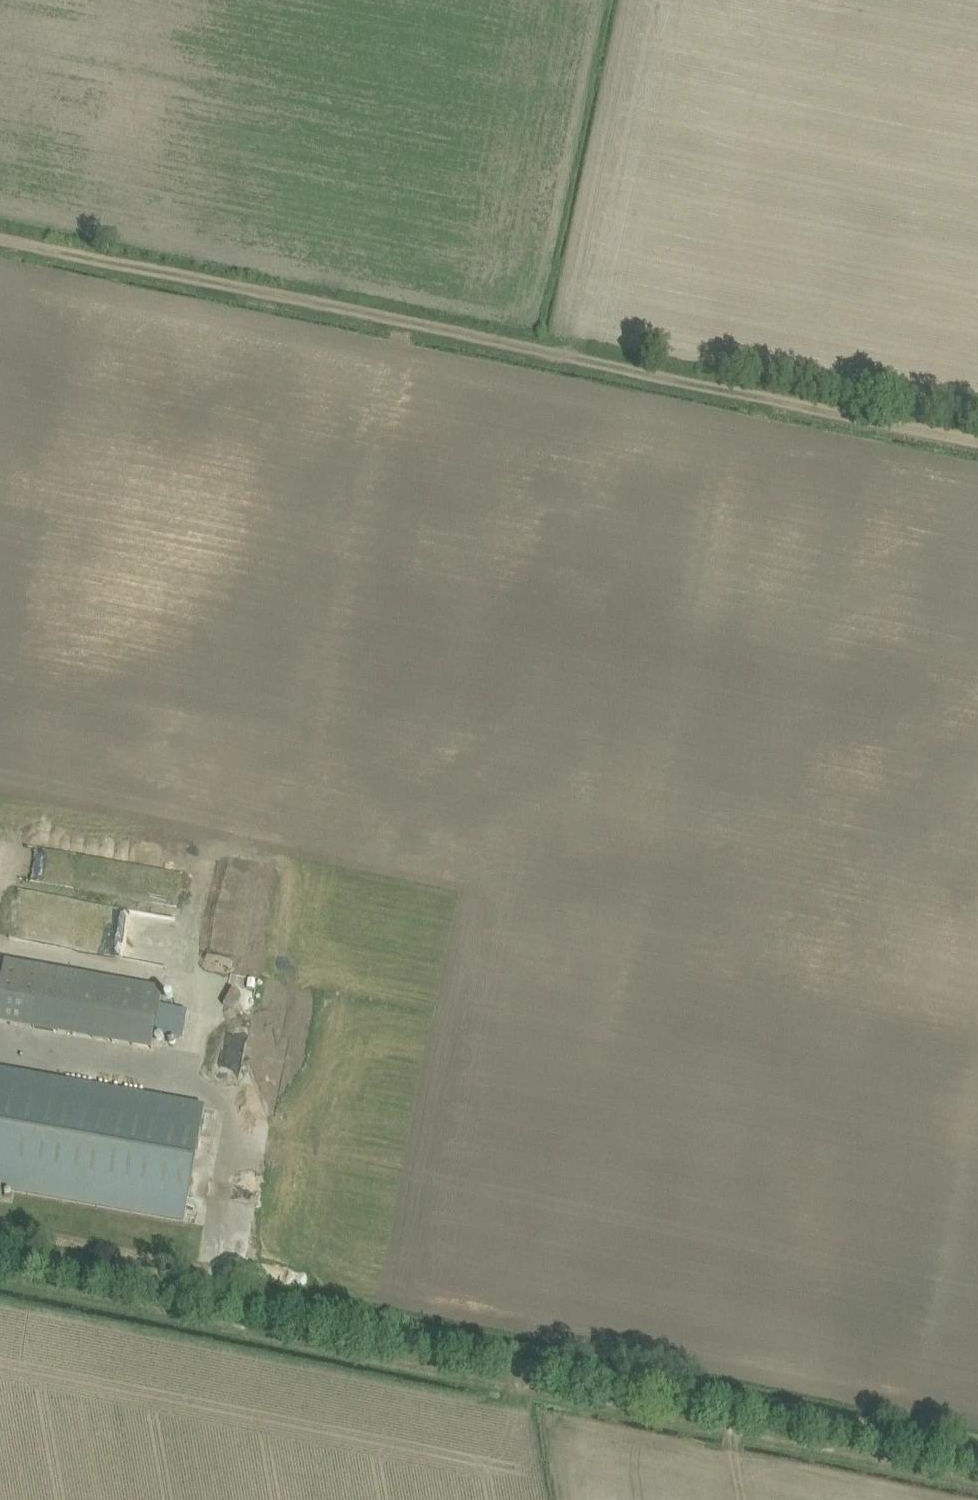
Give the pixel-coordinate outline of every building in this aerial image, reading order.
[(0,998),(0,1023),(153,1051),(164,991),(7,962),(0,998)] [(184,1224),(187,1211),(194,1212),(193,1204),(188,1203),(205,1109),(0,1071),(0,1190),(184,1224)]
